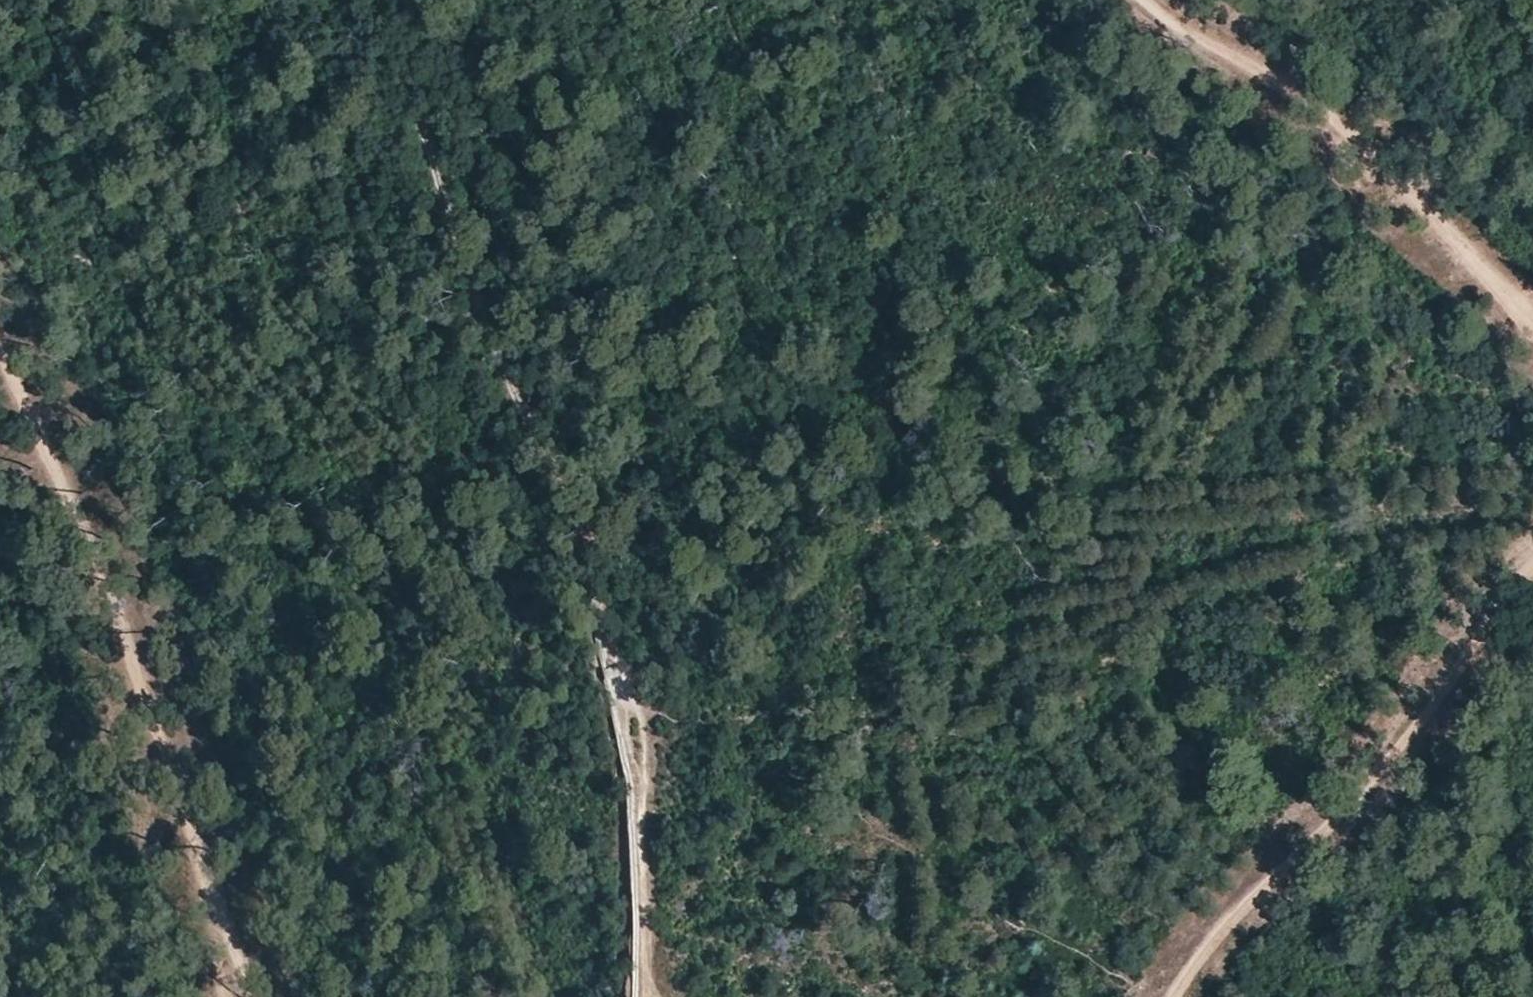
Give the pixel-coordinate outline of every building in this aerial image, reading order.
[(620,675),(617,666),(605,669),(608,678),(620,675)]
